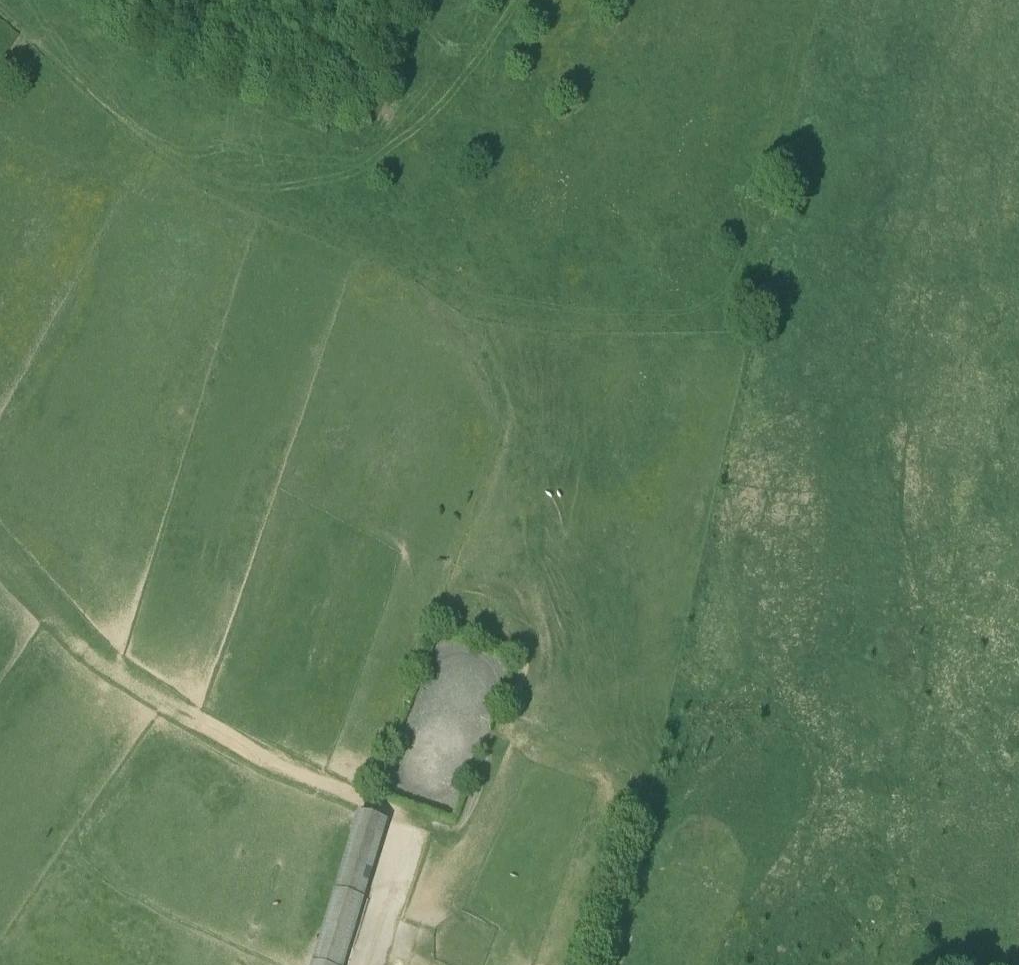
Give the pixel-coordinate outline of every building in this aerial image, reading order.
[(387,820),(361,812),(314,964),(343,964),(387,820)]
